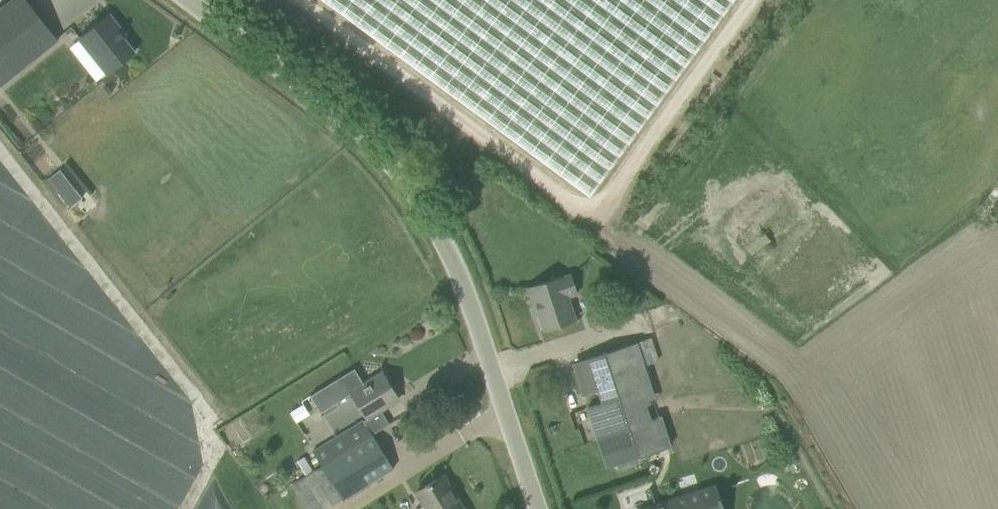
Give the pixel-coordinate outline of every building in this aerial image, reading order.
[(58,39),(27,0),(10,0),(0,8),(0,85),(58,39)] [(590,195),(733,0),(324,0),(590,195)] [(110,14),(94,27),(80,38),(108,74),(135,52),(118,31),(121,29),(110,14)] [(81,198),(59,170),(49,178),(71,206),(81,198)] [(578,295),(571,274),(528,288),(533,306),(536,305),(544,331),(577,320),(569,298),(578,295)] [(592,357),(573,363),(583,394),(597,389),(601,402),(587,406),(598,439),(607,467),(616,464),(638,457),(670,447),(665,432),(638,348),(636,343),(592,357)] [(352,393),(367,418),(398,399),(381,372),(363,384),(354,368),(310,396),(320,413),(352,393)] [(322,467),(372,436),(362,420),(312,451),(321,467),(322,467)] [(393,470),(372,436),(322,467),(342,501),(393,470)] [(415,508),(463,508),(443,475),(426,486),(415,492),(422,504),(415,508)] [(649,508),(722,508),(720,503),(722,502),(720,496),(718,497),(715,489),(698,495),(697,493),(649,508)]
